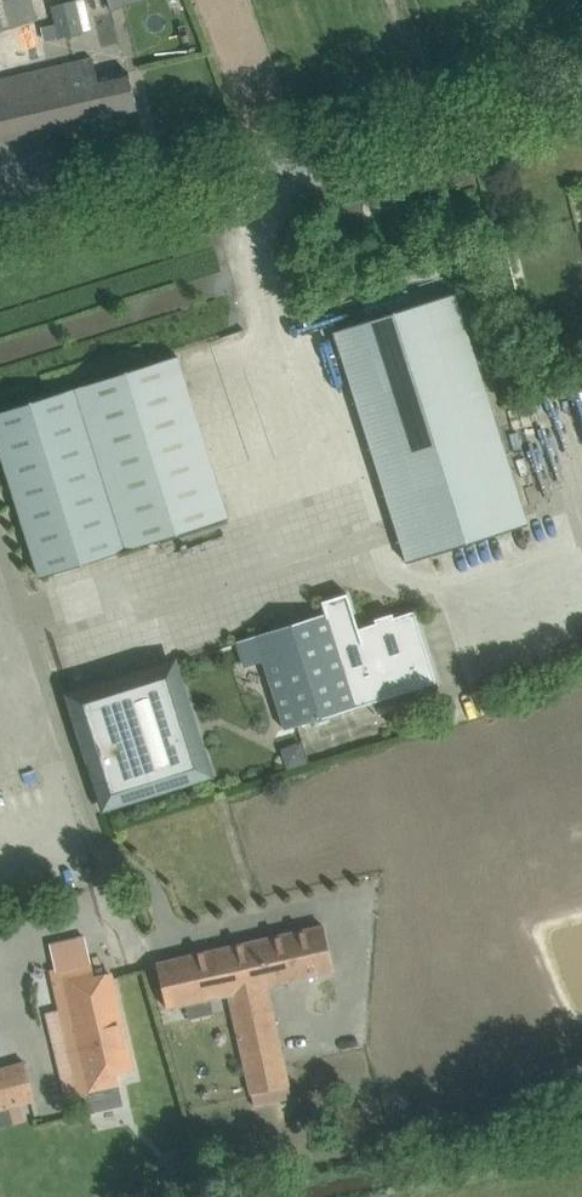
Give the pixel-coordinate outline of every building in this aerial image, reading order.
[(37,21),(31,0),(0,0),(0,32),(37,21)] [(56,20),(60,38),(83,32),(75,0),(57,0),(58,4),(53,6),(56,20)] [(137,109),(132,85),(129,71),(98,78),(93,58),(0,80),(0,141),(137,109)] [(335,331),(342,354),(408,562),(528,524),(455,293),(335,331)] [(40,573),(41,577),(229,518),(178,356),(0,412),(0,447),(40,573)] [(245,665),(264,660),(287,729),(437,681),(415,611),(394,618),(392,614),(376,619),(378,623),(359,629),(348,594),(330,599),(330,601),(331,600),(335,611),(237,642),(245,665)] [(70,695),(105,807),(209,774),(174,663),(70,695)] [(304,740),(283,747),(289,768),(310,761),(304,740)] [(167,1009),(189,1004),(229,995),(254,1107),(291,1098),(270,1001),(269,1001),(266,987),(334,971),(324,926),(157,963),(167,1009)] [(85,936),(50,944),(57,970),(52,971),(61,1009),(46,1012),(58,1065),(66,1101),(81,1098),(120,1089),(116,1072),(133,1068),(111,974),(94,978),(85,936)] [(0,1068),(0,1110),(35,1100),(25,1061),(0,1068)] [(180,1158),(166,1171),(178,1184),(192,1172),(180,1158)]
